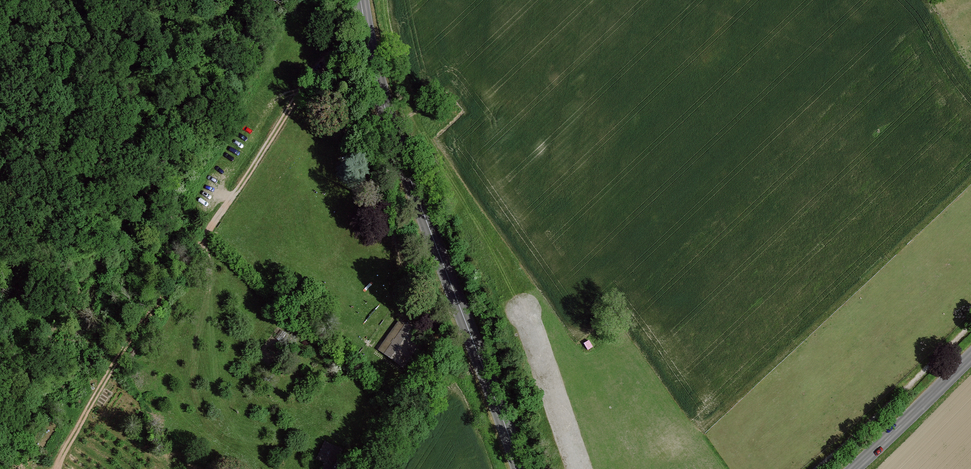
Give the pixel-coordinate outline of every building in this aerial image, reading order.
[(387,356),(403,367),(423,337),(408,327),(387,356)] [(318,458),(327,462),(324,468),(335,468),(344,447),(325,440),(318,458)]
